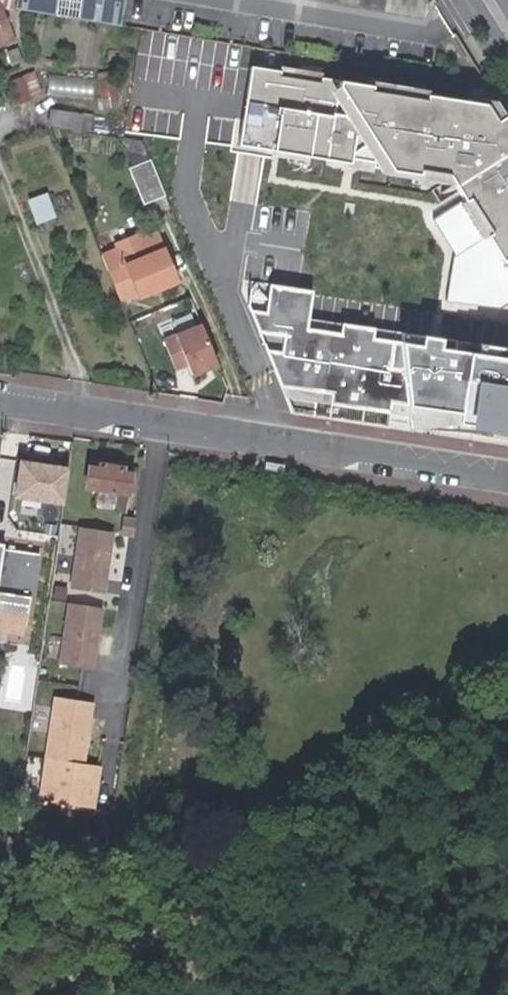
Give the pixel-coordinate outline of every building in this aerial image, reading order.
[(8,0),(0,0),(0,8),(11,10),(12,1),(8,0)] [(12,1),(11,10),(117,27),(120,3),(102,0),(8,0),(12,1)] [(13,50),(0,11),(0,54),(13,50)] [(247,61),(242,93),(235,143),(250,145),(443,174),(507,273),(507,124),(491,97),(247,61)] [(94,93),(96,77),(52,73),(50,89),(94,93)] [(31,77),(11,84),(20,108),(40,100),(31,77)] [(112,81),(98,84),(103,112),(117,109),(112,81)] [(48,126),(79,128),(79,115),(49,111),(48,126)] [(124,153),(145,155),(139,141),(122,139),(124,153)] [(143,203),(161,195),(147,161),(129,169),(143,203)] [(106,270),(116,296),(134,288),(136,294),(173,280),(160,248),(153,232),(138,238),(135,234),(115,242),(116,246),(99,254),(106,270)] [(304,324),(309,290),(246,280),(243,302),(292,411),(507,445),(507,354),(304,324)] [(182,376),(214,364),(197,320),(166,332),(182,376)] [(63,464),(14,457),(9,495),(58,502),(63,464)] [(127,494),(130,474),(120,472),(121,467),(99,463),(98,468),(87,467),(84,488),(95,489),(93,510),(114,513),(117,493),(127,494)] [(117,533),(81,527),(71,589),(108,595),(117,533)] [(0,550),(0,592),(28,596),(34,555),(0,550)] [(108,608),(71,603),(62,665),(99,670),(108,608)] [(21,635),(25,612),(0,609),(0,632),(21,635)] [(95,704),(57,698),(42,801),(98,809),(104,768),(86,766),(95,704)]
